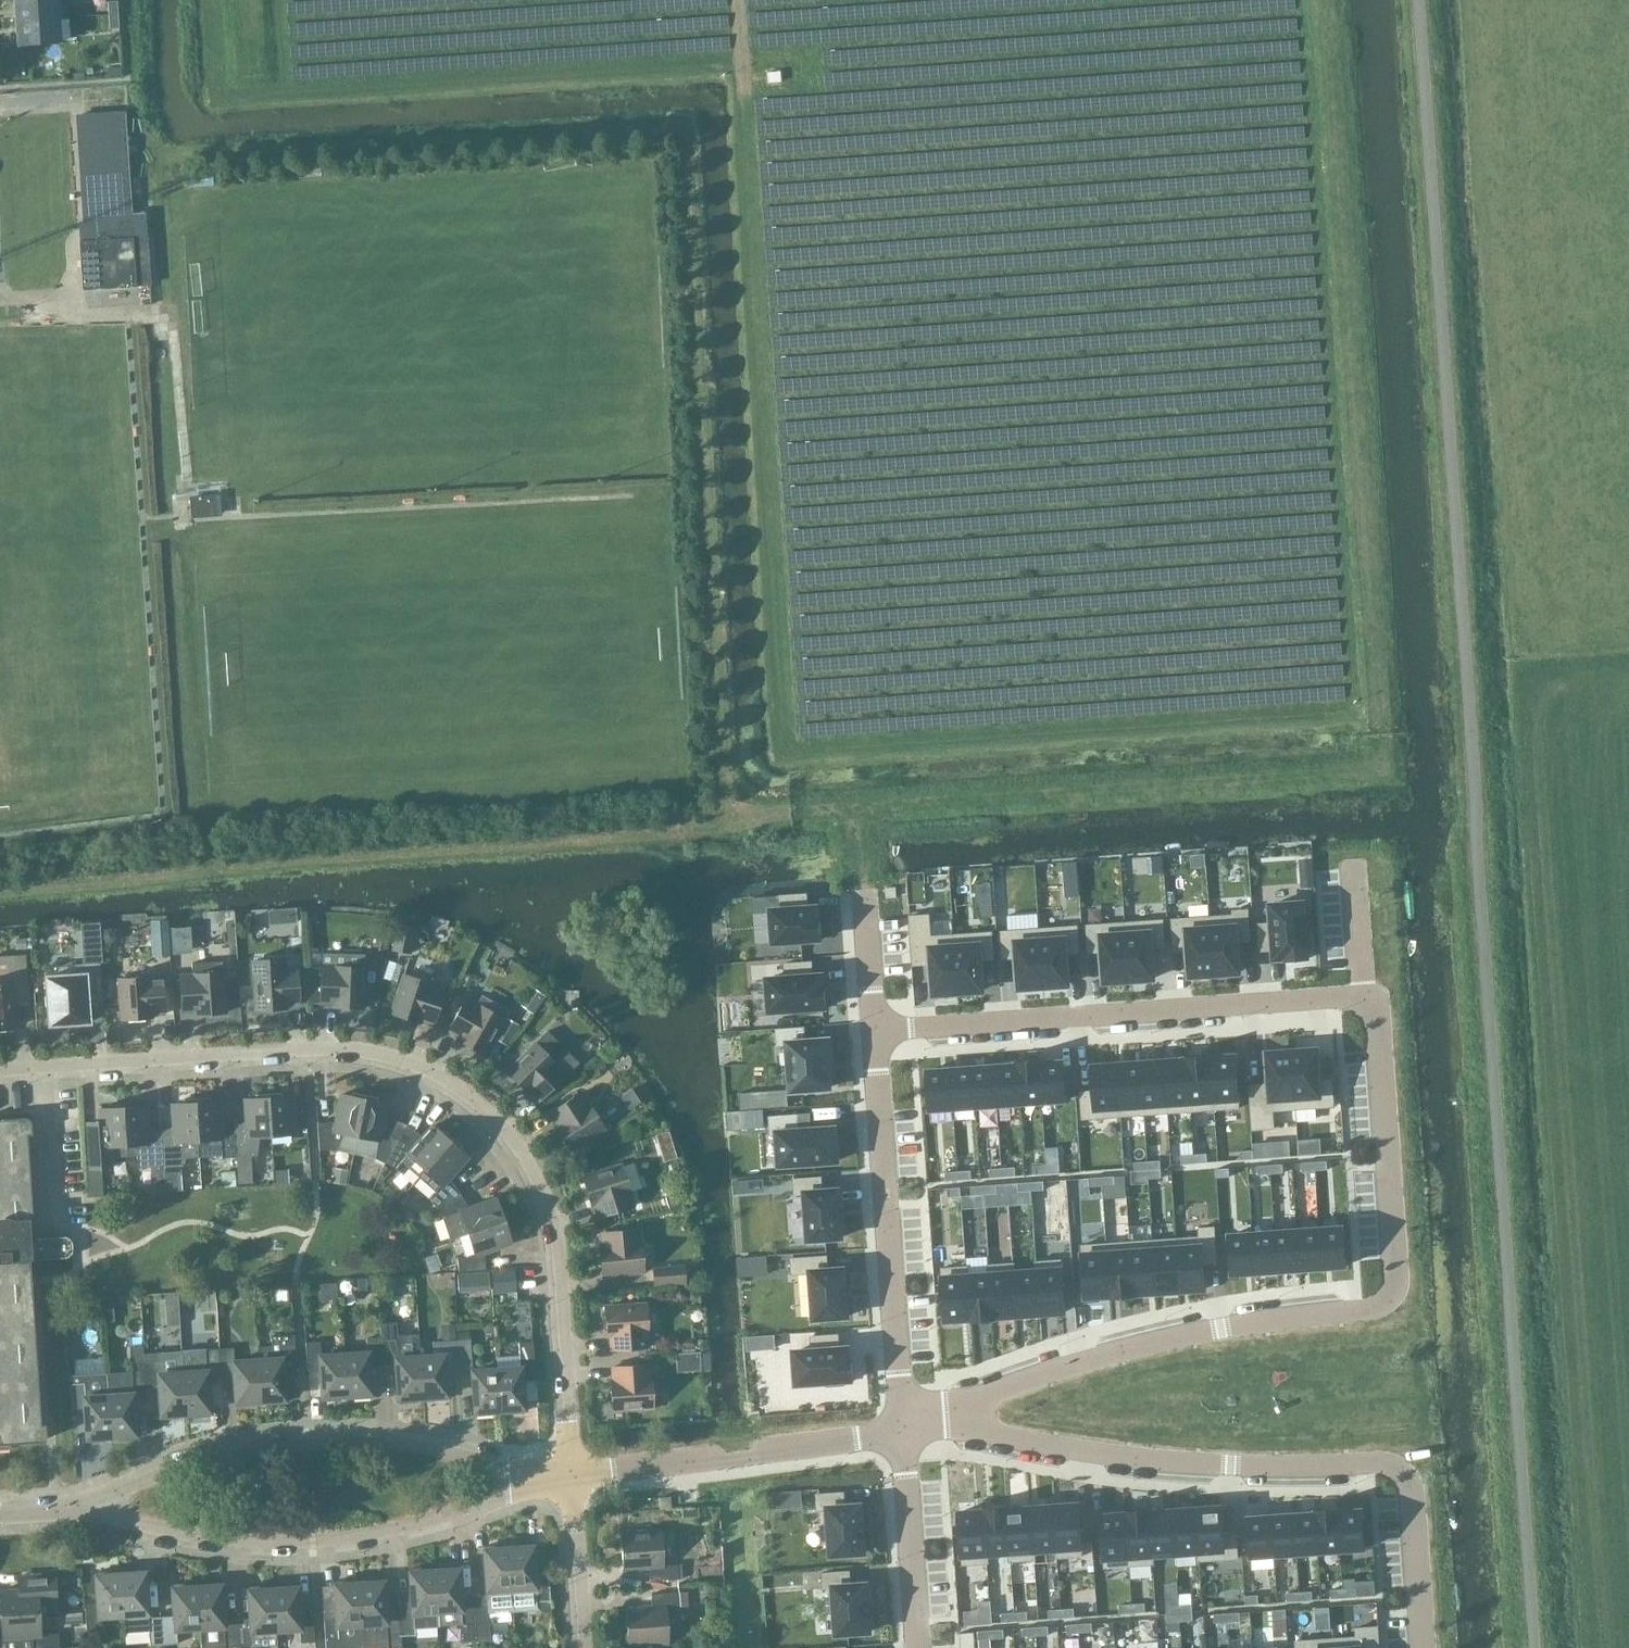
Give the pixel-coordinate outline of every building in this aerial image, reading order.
[(16,21),(60,18),(58,0),(15,0),(16,21)] [(60,18),(16,21),(18,44),(61,41),(60,18)] [(130,214),(124,111),(81,114),(88,222),(78,223),(83,289),(150,284),(145,213),(130,214)] [(219,497),(189,499),(190,515),(221,513),(219,497)] [(780,909),(771,910),(774,943),(821,939),(820,918),(817,918),(816,907),(808,907),(807,894),(779,896),(780,909)] [(1272,923),(1258,924),(1260,951),(1274,950),(1274,959),(1285,958),(1285,960),(1307,959),(1306,950),(1311,950),(1309,931),(1305,931),(1303,903),(1270,905),(1272,923)] [(1233,915),(1210,916),(1214,974),(1216,974),(1239,972),(1236,942),(1250,941),(1248,909),(1233,910),(1233,915)] [(929,915),(910,916),(913,965),(931,964),(934,998),(950,997),(950,993),(956,992),(956,993),(958,993),(954,935),(931,936),(929,915)] [(1210,916),(1172,919),(1174,946),(1187,945),(1190,976),(1212,974),(1214,974),(1210,916)] [(1163,920),(1125,922),(1129,980),(1130,980),(1153,978),(1151,948),(1165,947),(1163,920)] [(1125,922),(1086,925),(1088,952),(1102,951),(1104,982),(1127,980),(1129,980),(1125,922)] [(1078,926),(1039,929),(1043,986),(1045,986),(1068,984),(1066,954),(1079,953),(1078,926)] [(1039,929),(1001,931),(1003,959),(1017,958),(1019,988),(1042,986),(1042,987),(1043,986),(1039,929)] [(992,932),(954,935),(958,993),(959,992),(982,990),(980,960),(994,959),(992,932)] [(14,1028),(12,995),(29,993),(26,954),(0,956),(0,1029),(14,1028)] [(296,955),(253,958),(257,1011),(281,1009),(281,1006),(300,1005),(296,955)] [(192,974),(180,975),(183,1013),(202,1011),(202,1015),(226,1013),(223,972),(222,961),(192,963),(192,974)] [(785,977),(776,978),(778,1011),(826,1007),(825,986),(822,986),(821,975),(813,976),(812,962),(784,964),(785,977)] [(54,977),(47,978),(50,1025),(89,1023),(88,998),(103,997),(100,963),(53,966),(54,977)] [(363,1009),(365,968),(335,967),(322,966),(320,1004),(339,1005),(339,1008),(363,1009)] [(434,1024),(445,989),(404,975),(391,1014),(414,1021),(415,1018),(434,1024)] [(146,1015),(165,1014),(163,976),(150,977),(119,979),(122,1020),(146,1018),(146,1015)] [(466,998),(448,1031),(465,1040),(463,1043),(484,1055),(505,1019),(501,1017),(501,1012),(493,1008),(489,1011),(466,998)] [(804,1028),(775,1030),(776,1045),(791,1044),(795,1090),(831,1087),(828,1041),(805,1043),(804,1028)] [(539,1101),(566,1075),(557,1065),(536,1043),(507,1072),(524,1089),(526,1087),(539,1101)] [(1293,1051),(1291,1051),(1295,1109),(1334,1106),(1332,1079),(1318,1080),(1316,1050),(1293,1051)] [(1269,1083),(1249,1085),(1252,1130),(1274,1128),(1273,1111),(1295,1109),(1291,1051),(1290,1051),(1290,1052),(1267,1053),(1269,1083)] [(1212,1057),(1211,1057),(1214,1110),(1239,1108),(1235,1056),(1219,1057),(1212,1057)] [(1209,1057),(1187,1058),(1191,1111),(1214,1110),(1211,1057),(1209,1057)] [(1172,1060),(1164,1061),(1167,1113),(1191,1111),(1187,1058),(1186,1059),(1172,1060)] [(1040,1063),(1039,1063),(1042,1102),(1065,1100),(1062,1061),(1040,1063)] [(1143,1062),(1140,1062),(1144,1115),(1167,1113),(1164,1061),(1156,1061),(1143,1062)] [(1125,1063),(1117,1064),(1121,1116),(1144,1115),(1140,1062),(1137,1062),(1137,1063),(1125,1063)] [(1039,1063),(1017,1064),(1020,1103),(1042,1102),(1039,1063)] [(1017,1064),(995,1066),(997,1105),(1020,1103),(1017,1064)] [(1094,1091),(1080,1092),(1082,1119),(1121,1116),(1117,1064),(1109,1065),(1092,1066),(1094,1091)] [(995,1066),(973,1068),(975,1106),(997,1105),(995,1066)] [(973,1068),(950,1069),(953,1108),(975,1106),(973,1068)] [(950,1069),(927,1071),(930,1110),(953,1108),(950,1069)] [(571,1151),(605,1129),(588,1103),(581,1093),(549,1113),(560,1129),(557,1131),(571,1151)] [(336,1122),(318,1123),(320,1151),(331,1150),(335,1151),(342,1133),(346,1134),(357,1136),(364,1099),(341,1094),(336,1122)] [(292,1096),(269,1098),(272,1136),(295,1134),(292,1096)] [(247,1128),(235,1129),(236,1155),(257,1153),(259,1136),(272,1136),(269,1098),(245,1099),(247,1128)] [(364,1099),(357,1136),(376,1140),(374,1160),(385,1165),(397,1139),(382,1131),(387,1103),(364,1099)] [(219,1101),(196,1102),(199,1140),(200,1157),(221,1156),(221,1158),(237,1157),(236,1155),(235,1129),(221,1130),(219,1101)] [(174,1134),(162,1135),(164,1164),(185,1162),(187,1141),(199,1140),(196,1102),(172,1104),(174,1134)] [(146,1106),(123,1107),(126,1145),(138,1144),(139,1165),(164,1164),(162,1135),(148,1136),(146,1106)] [(101,1136),(89,1137),(91,1168),(109,1167),(112,1145),(126,1145),(123,1107),(100,1109),(101,1136)] [(801,1114),(770,1117),(771,1134),(778,1134),(780,1165),(837,1161),(836,1147),(835,1130),(834,1128),(803,1130),(801,1114)] [(46,1435),(45,1424),(34,1424),(24,1262),(30,1262),(30,1260),(64,1258),(67,1257),(69,1256),(71,1254),(72,1251),(73,1249),(73,1244),(72,1242),(70,1240),(68,1238),(66,1237),(63,1237),(44,1238),(44,1241),(44,1244),(42,1246),(40,1248),(38,1249),(29,1250),(21,1135),(32,1135),(31,1123),(31,1121),(30,1120),(28,1119),(27,1118),(25,1118),(0,1120),(0,1447),(8,1447),(8,1443),(41,1441),(43,1441),(44,1440),(45,1438),(46,1437),(46,1435)] [(385,1165),(384,1166),(395,1171),(398,1175),(405,1171),(417,1181),(426,1170),(451,1141),(433,1126),(414,1147),(397,1139),(385,1165)] [(426,1170),(417,1181),(433,1195),(428,1200),(434,1209),(459,1192),(450,1178),(468,1157),(451,1141),(426,1170)] [(1253,1154),(1240,1155),(1241,1163),(1254,1162),(1253,1154)] [(224,1173),(239,1172),(238,1157),(223,1158),(224,1173)] [(1207,1157),(1194,1158),(1195,1167),(1208,1166),(1207,1157)] [(1194,1158),(1181,1159),(1182,1168),(1195,1167),(1194,1158)] [(1160,1160),(1147,1161),(1148,1170),(1151,1170),(1161,1169),(1160,1160)] [(1147,1161),(1134,1162),(1135,1171),(1148,1170),(1147,1161)] [(1327,1170),(1327,1161),(1314,1162),(1314,1170),(1327,1170)] [(1301,1163),(1302,1171),(1314,1170),(1314,1162),(1301,1163)] [(1060,1173),(1059,1164),(1046,1165),(1047,1174),(1060,1173)] [(1283,1173),(1283,1164),(1270,1165),(1270,1174),(1283,1173)] [(599,1217),(634,1206),(630,1194),(622,1165),(583,1177),(590,1200),(593,1199),(599,1217)] [(1033,1166),(1034,1174),(1047,1174),(1046,1165),(1033,1166)] [(1257,1166),(1257,1175),(1270,1174),(1270,1165),(1257,1166)] [(1016,1176),(1015,1167),(1002,1168),(1003,1177),(1016,1176)] [(989,1169),(990,1178),(1003,1177),(1002,1168),(989,1169)] [(1229,1168),(1215,1169),(1216,1178),(1229,1177),(1229,1168)] [(1161,1178),(1161,1169),(1151,1170),(1148,1170),(1148,1179),(1161,1178)] [(971,1179),(971,1170),(958,1171),(958,1180),(971,1179)] [(1136,1180),(1148,1179),(1148,1170),(1135,1171),(1136,1180)] [(945,1172),(945,1181),(958,1180),(958,1171),(945,1172)] [(1115,1185),(1114,1176),(1101,1177),(1102,1186),(1115,1185)] [(821,1177),(794,1179),(795,1195),(805,1194),(809,1240),(841,1237),(840,1221),(841,1221),(840,1206),(839,1206),(838,1190),(822,1191),(821,1177)] [(1088,1178),(1089,1187),(1102,1186),(1101,1177),(1088,1178)] [(1044,1190),(1043,1181),(1030,1182),(1031,1191),(1044,1190)] [(1018,1183),(1018,1192),(1031,1191),(1030,1182),(1018,1183)] [(997,1193),(997,1184),(984,1185),(984,1194),(997,1193)] [(971,1186),(971,1195),(984,1194),(984,1185),(971,1186)] [(947,1188),(948,1197),(961,1196),(960,1187),(947,1188)] [(459,1192),(434,1209),(440,1219),(448,1241),(470,1233),(504,1221),(496,1199),(470,1208),(459,1192)] [(477,1254),(460,1260),(461,1261),(462,1273),(486,1270),(485,1252),(511,1242),(504,1221),(470,1233),(474,1244),(477,1254)] [(1200,1237),(1177,1238),(1180,1291),(1181,1291),(1188,1290),(1205,1289),(1203,1264),(1217,1263),(1215,1227),(1199,1228),(1200,1237)] [(1342,1227),(1319,1229),(1322,1267),(1345,1266),(1344,1255),(1348,1255),(1347,1237),(1343,1238),(1342,1227)] [(603,1277),(644,1272),(639,1229),(602,1233),(604,1252),(601,1252),(603,1277)] [(1319,1229),(1296,1230),(1298,1269),(1322,1267),(1319,1229)] [(1296,1230),(1274,1232),(1277,1271),(1279,1271),(1279,1270),(1298,1269),(1296,1230)] [(1274,1232),(1252,1234),(1255,1272),(1275,1271),(1277,1271),(1274,1232)] [(1252,1234),(1229,1235),(1232,1274),(1255,1272),(1252,1234)] [(1177,1238),(1153,1240),(1157,1292),(1165,1292),(1180,1291),(1177,1238)] [(1153,1240),(1129,1242),(1133,1294),(1134,1294),(1149,1293),(1157,1292),(1153,1240)] [(1129,1242),(1106,1243),(1110,1296),(1111,1296),(1133,1294),(1129,1242)] [(1106,1243),(1081,1245),(1085,1297),(1102,1296),(1108,1296),(1110,1296),(1106,1243)] [(827,1256),(791,1258),(792,1274),(811,1272),(814,1318),(847,1316),(846,1300),(847,1300),(846,1285),(845,1285),(843,1268),(828,1270),(827,1256)] [(1014,1263),(1013,1263),(1016,1315),(1024,1315),(1037,1314),(1040,1314),(1037,1270),(1036,1261),(1035,1261),(1036,1270),(1034,1271),(1015,1272),(1014,1263)] [(1013,1263),(989,1265),(993,1317),(994,1317),(1008,1316),(1016,1315),(1013,1263)] [(684,1265),(653,1268),(655,1286),(685,1283),(684,1265)] [(967,1266),(966,1266),(966,1276),(970,1319),(971,1319),(993,1317),(989,1265),(988,1265),(989,1274),(968,1275),(967,1266)] [(514,1268),(491,1270),(492,1286),(515,1285),(514,1268)] [(340,1269),(323,1269),(323,1286),(340,1286),(340,1269)] [(1061,1269),(1037,1270),(1040,1314),(1064,1312),(1061,1269)] [(966,1276),(942,1277),(945,1321),(970,1319),(966,1276)] [(611,1350),(648,1347),(648,1334),(646,1304),(605,1307),(607,1331),(610,1331),(611,1350)] [(396,1322),(379,1323),(381,1338),(383,1365),(396,1364),(398,1399),(399,1399),(400,1403),(416,1401),(416,1398),(422,1397),(419,1357),(417,1335),(397,1336),(396,1322)] [(431,1356),(419,1357),(422,1397),(428,1397),(428,1401),(446,1399),(446,1396),(447,1395),(446,1368),(458,1367),(457,1340),(456,1325),(438,1326),(439,1343),(430,1343),(431,1356)] [(269,1348),(257,1348),(257,1361),(260,1401),(266,1401),(267,1405),(285,1403),(284,1399),(286,1399),(284,1371),(296,1370),(294,1333),(269,1335),(269,1348)] [(812,1350),(794,1351),(796,1384),(826,1382),(827,1386),(844,1385),(844,1381),(853,1380),(851,1359),(849,1359),(848,1348),(839,1349),(838,1335),(811,1337),(812,1350)] [(368,1353),(343,1355),(346,1395),(352,1395),(353,1399),(370,1397),(370,1394),(372,1393),(370,1366),(383,1365),(381,1338),(366,1339),(368,1353)] [(470,1339),(457,1340),(458,1367),(472,1366),(470,1339)] [(700,1359),(700,1341),(680,1341),(680,1359),(700,1359)] [(320,1342),(306,1344),(308,1370),(320,1369),(322,1397),(324,1397),(324,1401),(340,1400),(340,1396),(346,1395),(343,1355),(321,1357),(320,1342)] [(520,1368),(496,1370),(499,1410),(505,1410),(506,1414),(524,1413),(523,1409),(525,1409),(523,1381),(535,1380),(533,1342),(518,1343),(520,1368)] [(131,1374),(107,1375),(112,1436),(118,1436),(118,1440),(136,1439),(136,1435),(137,1435),(134,1389),(146,1388),(144,1362),(144,1353),(143,1346),(129,1347),(131,1374)] [(219,1348),(181,1350),(185,1414),(192,1413),(192,1417),(210,1416),(210,1412),(211,1412),(209,1377),(221,1376),(219,1349),(219,1348)] [(234,1348),(219,1349),(221,1376),(234,1375),(236,1403),(238,1403),(238,1407),(254,1405),(254,1402),(260,1401),(257,1361),(235,1363),(234,1348)] [(181,1350),(144,1353),(144,1362),(146,1388),(160,1387),(162,1415),(163,1415),(163,1419),(180,1418),(179,1414),(185,1414),(181,1350)] [(79,1372),(109,1373),(109,1353),(79,1353),(79,1372)] [(612,1411),(653,1408),(651,1378),(650,1365),(612,1367),(614,1386),(610,1386),(612,1411)] [(496,1370),(473,1371),(475,1412),(477,1412),(477,1416),(493,1415),(493,1411),(499,1410),(496,1370)] [(107,1375),(69,1377),(71,1410),(86,1409),(88,1438),(89,1438),(89,1442),(106,1441),(105,1437),(112,1436),(107,1375)] [(828,1509),(831,1555),(864,1553),(862,1536),(864,1536),(863,1521),(861,1521),(860,1505),(845,1506),(844,1492),(816,1494),(817,1510),(828,1509)] [(660,1509),(671,1508),(670,1498),(659,1498),(660,1509)] [(1053,1506),(1057,1558),(1082,1556),(1078,1504),(1062,1505),(1062,1506),(1055,1507),(1055,1505),(1053,1506)] [(1030,1509),(1034,1559),(1035,1559),(1034,1550),(1055,1549),(1056,1558),(1057,1558),(1053,1506),(1038,1507),(1038,1508),(1030,1509)] [(1196,1508),(1200,1560),(1238,1557),(1236,1530),(1222,1531),(1220,1506),(1204,1508),(1204,1509),(1197,1509),(1197,1508),(1196,1508)] [(983,1511),(987,1563),(988,1563),(988,1554),(1009,1552),(1009,1561),(1010,1561),(1007,1508),(984,1510),(984,1511),(983,1511)] [(1007,1508),(1010,1561),(1034,1559),(1030,1509),(1022,1509),(1022,1508),(1008,1509),(1008,1508),(1007,1508)] [(1197,1552),(1198,1560),(1200,1560),(1196,1508),(1180,1509),(1180,1511),(1172,1511),(1175,1553),(1197,1552)] [(1338,1511),(1341,1550),(1364,1548),(1363,1538),(1367,1538),(1366,1520),(1361,1520),(1361,1510),(1338,1511)] [(959,1512),(962,1565),(987,1563),(983,1511),(982,1511),(982,1512),(975,1513),(975,1511),(959,1512)] [(1125,1514),(1129,1566),(1152,1564),(1149,1511),(1126,1513),(1125,1514)] [(1149,1511),(1152,1564),(1154,1564),(1153,1555),(1175,1553),(1172,1511),(1164,1512),(1164,1511),(1150,1512),(1150,1511),(1149,1511)] [(1315,1512),(1318,1552),(1341,1550),(1338,1511),(1315,1512)] [(1293,1515),(1296,1553),(1318,1552),(1315,1512),(1315,1513),(1293,1515)] [(1101,1515),(1104,1568),(1129,1566),(1125,1514),(1124,1514),(1124,1515),(1117,1516),(1117,1514),(1101,1515)] [(1271,1516),(1274,1555),(1296,1553),(1293,1515),(1271,1516)] [(1251,1557),(1274,1555),(1271,1516),(1248,1518),(1251,1557)] [(650,1582),(677,1580),(676,1566),(663,1566),(661,1531),(620,1534),(622,1571),(649,1569),(650,1582)] [(515,1548),(509,1549),(512,1592),(513,1611),(536,1609),(536,1602),(550,1600),(547,1574),(535,1575),(532,1547),(531,1547),(531,1543),(514,1544),(515,1548)] [(488,1592),(474,1593),(476,1637),(490,1636),(489,1623),(488,1613),(513,1611),(512,1592),(509,1549),(503,1549),(502,1545),(486,1547),(486,1550),(485,1551),(488,1592)] [(440,1572),(434,1572),(437,1614),(438,1626),(461,1625),(463,1645),(475,1644),(475,1637),(476,1637),(474,1593),(460,1594),(458,1570),(457,1571),(456,1567),(440,1568),(440,1572)] [(128,1573),(120,1574),(123,1618),(124,1634),(148,1632),(149,1645),(163,1644),(161,1617),(149,1617),(146,1572),(144,1572),(144,1568),(128,1569),(128,1573)] [(413,1608),(399,1609),(401,1636),(415,1635),(414,1628),(438,1626),(437,1614),(434,1572),(429,1572),(428,1569),(412,1570),(412,1574),(411,1574),(413,1608)] [(97,1604),(84,1605),(86,1632),(100,1631),(99,1620),(123,1618),(120,1574),(112,1574),(112,1570),(96,1571),(96,1575),(95,1575),(97,1604)] [(834,1588),(837,1634),(869,1631),(868,1615),(870,1615),(869,1600),(867,1600),(866,1584),(850,1585),(849,1571),(822,1573),(823,1588),(834,1588)] [(0,1590),(0,1604),(1,1614),(40,1612),(57,1610),(55,1573),(17,1576),(18,1589),(0,1590)] [(359,1584),(364,1647),(402,1647),(401,1636),(399,1609),(385,1611),(383,1582),(381,1582),(381,1578),(365,1580),(365,1583),(359,1584)] [(323,1614),(325,1647),(364,1647),(359,1584),(353,1584),(353,1580),(337,1581),(337,1585),(336,1585),(337,1613),(323,1614)] [(197,1587),(199,1631),(200,1647),(224,1647),(239,1647),(237,1620),(223,1620),(221,1585),(220,1585),(220,1581),(203,1582),(204,1586),(197,1587)] [(174,1617),(161,1617),(163,1644),(177,1643),(176,1633),(199,1631),(197,1587),(190,1587),(189,1583),(173,1584),(173,1588),(172,1588),(174,1617)] [(279,1590),(273,1590),(276,1632),(299,1630),(300,1642),(314,1641),(312,1615),(298,1616),(296,1588),(295,1588),(295,1585),(278,1586),(279,1590)] [(251,1619),(237,1620),(239,1647),(253,1646),(252,1640),(276,1638),(276,1632),(273,1590),(267,1590),(266,1587),(250,1588),(250,1592),(249,1592),(251,1619)] [(1344,1597),(1356,1597),(1356,1588),(1343,1589),(1344,1597)] [(1343,1589),(1330,1590),(1331,1598),(1344,1597),(1343,1589)] [(1299,1601),(1312,1600),(1312,1591),(1299,1592),(1299,1601)] [(1299,1592),(1286,1593),(1287,1602),(1299,1601),(1299,1592)] [(666,1608),(679,1607),(678,1593),(651,1595),(651,1608),(625,1610),(627,1646),(668,1644),(666,1608)] [(1245,1605),(1258,1604),(1258,1595),(1245,1596),(1245,1605)] [(1132,1604),(1132,1613),(1145,1612),(1144,1603),(1132,1604)] [(1119,1605),(1120,1614),(1132,1613),(1132,1604),(1119,1605)] [(1179,1613),(1192,1612),(1192,1604),(1179,1605),(1179,1613)] [(1179,1605),(1166,1605),(1167,1614),(1179,1613),(1179,1605)] [(1062,1618),(1074,1617),(1074,1608),(1061,1609),(1062,1618)] [(1061,1609),(1048,1610),(1049,1619),(1062,1618),(1061,1609)] [(1286,1618),(1285,1609),(1272,1610),(1273,1619),(1286,1618)] [(1015,1621),(1027,1620),(1027,1611),(1014,1612),(1015,1621)] [(1,1614),(3,1639),(31,1637),(32,1647),(54,1647),(60,1647),(59,1633),(41,1634),(40,1612),(1,1614)] [(1014,1612),(1001,1613),(1002,1622),(1015,1621),(1014,1612)] [(1180,1621),(1193,1621),(1192,1612),(1179,1613),(1180,1621)] [(1227,1613),(1227,1622),(1240,1621),(1239,1612),(1227,1613)] [(1179,1613),(1167,1614),(1167,1622),(1180,1621),(1179,1613)] [(1214,1614),(1214,1623),(1227,1622),(1227,1613),(1214,1614)] [(991,1614),(978,1615),(978,1624),(991,1623),(991,1614)] [(1080,1633),(1092,1632),(1092,1623),(1079,1624),(1080,1633)] [(1079,1624),(1066,1625),(1067,1634),(1080,1633),(1079,1624)] [(1048,1635),(1048,1626),(1035,1627),(1036,1636),(1048,1635)] [(1334,1647),(1379,1647),(1378,1626),(1355,1628),(1356,1637),(1333,1638),(1334,1647)] [(1036,1636),(1035,1627),(1022,1628),(1023,1637),(1036,1636)] [(960,1630),(961,1647),(974,1647),(973,1629),(960,1630)] [(991,1639),(1004,1638),(1003,1629),(991,1630),(991,1639)] [(991,1630),(978,1631),(978,1640),(991,1639),(991,1630)] [(1333,1638),(1295,1641),(1295,1647),(1334,1647),(1333,1638)]
